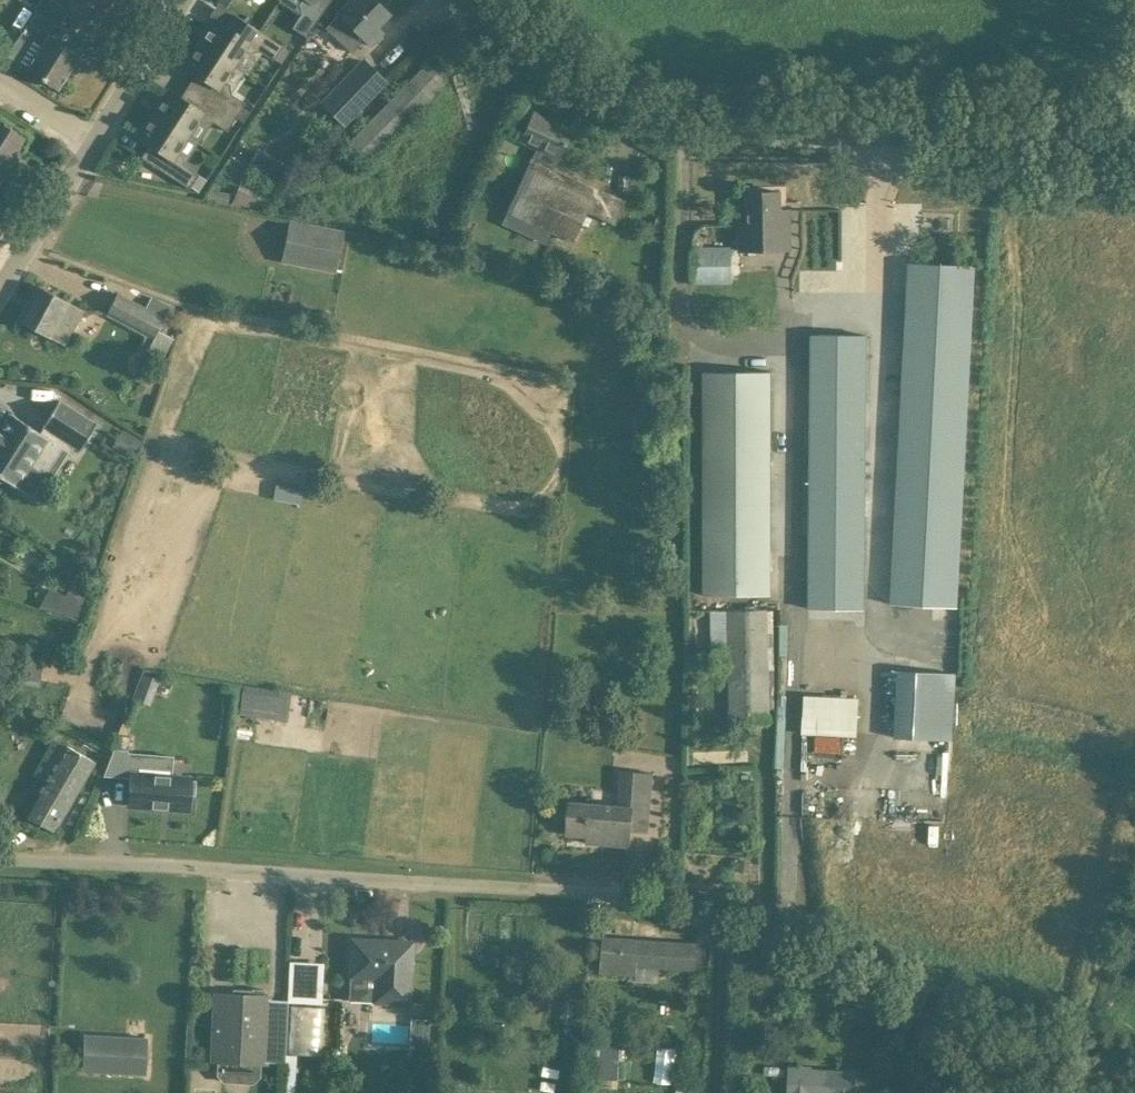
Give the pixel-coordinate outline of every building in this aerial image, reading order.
[(65,11),(94,30),(113,0),(71,0),(65,11)] [(299,3),(301,13),(292,27),(307,37),(331,0),(301,0),(299,3)] [(350,52),(364,38),(370,43),(382,30),(376,25),(388,12),(376,0),(357,0),(354,3),(352,1),(325,29),(350,52)] [(65,27),(58,22),(36,8),(22,31),(43,44),(28,69),(58,88),(79,54),(56,40),(65,27)] [(200,42),(234,64),(244,49),(250,53),(260,51),(274,60),(283,45),(235,14),(227,26),(215,19),(200,42)] [(234,64),(200,42),(185,66),(196,73),(188,85),(236,117),(244,105),(230,96),(228,86),(222,82),(234,64)] [(318,102),(343,127),(387,81),(362,57),(318,102)] [(347,144),(365,163),(446,81),(427,63),(347,144)] [(500,74),(512,83),(519,74),(506,64),(500,74)] [(236,117),(188,85),(180,97),(169,90),(154,113),(187,135),(199,118),(205,122),(215,120),(228,129),(236,117)] [(567,241),(582,211),(583,209),(615,224),(626,200),(553,166),(571,129),(534,112),(519,142),(536,150),(506,212),(567,241)] [(177,151),(187,135),(154,113),(138,137),(150,144),(141,156),(190,188),(199,174),(185,164),(183,155),(177,151)] [(25,140),(26,139),(0,122),(0,180),(25,140)] [(272,162),(266,173),(277,180),(284,168),(272,162)] [(227,205),(230,193),(210,188),(207,200),(227,205)] [(262,199),(237,189),(231,205),(239,208),(241,204),(257,210),(262,199)] [(791,250),(790,227),(790,210),(781,210),(781,191),(749,192),(750,221),(738,222),(738,251),(791,250)] [(657,219),(666,223),(669,218),(659,214),(657,219)] [(336,272),(345,230),(289,219),(281,261),(336,272)] [(690,283),(733,283),(732,247),(690,247),(690,283)] [(892,604),(958,607),(975,266),(910,263),(892,604)] [(64,345),(83,310),(37,285),(19,319),(18,319),(18,320),(64,345)] [(164,317),(118,292),(106,314),(147,336),(153,339),(164,317)] [(865,609),(868,335),(812,335),(810,609),(865,609)] [(705,594),(772,594),(772,371),(704,371),(705,594)] [(49,469),(67,440),(81,449),(97,423),(59,399),(43,425),(45,426),(41,432),(10,412),(0,429),(0,481),(2,481),(5,479),(17,487),(31,465),(46,475),(47,472),(45,471),(49,469)] [(68,590),(67,591),(66,594),(58,612),(77,618),(91,580),(77,572),(69,590),(68,590)] [(768,610),(727,610),(729,723),(770,722),(768,610)] [(0,656),(0,696),(3,696),(5,680),(39,686),(43,656),(9,651),(8,657),(0,656)] [(952,740),(955,684),(956,674),(897,670),(894,737),(952,740)] [(133,698),(151,705),(160,678),(143,672),(133,698)] [(287,719),(292,690),(245,682),(240,711),(287,719)] [(803,733),(857,736),(860,698),(805,695),(803,733)] [(52,832),(93,759),(64,743),(44,779),(23,815),(52,832)] [(104,775),(126,776),(128,751),(128,749),(114,748),(104,775)] [(597,844),(631,846),(632,831),(648,832),(653,773),(619,770),(616,805),(570,801),(568,834),(598,836),(597,844)] [(196,780),(191,779),(191,777),(131,772),(128,804),(188,809),(190,794),(195,794),(196,780)] [(740,871),(750,872),(750,861),(741,860),(740,871)] [(637,965),(695,969),(696,943),(666,941),(605,936),(602,974),(629,976),(630,971),(636,971),(637,965)] [(373,1003),(410,1005),(413,941),(352,938),(350,979),(349,1000),(373,1001),(373,1003)] [(290,1000),(324,1001),(325,959),(290,959),(290,1000)] [(287,1001),(269,1000),(269,996),(264,995),(265,989),(252,988),(252,995),(216,993),(213,1062),(266,1064),(266,1061),(285,1062),(288,999),(287,999),(287,1001)] [(319,1007),(294,1006),(293,1053),(319,1053),(320,1025),(318,1025),(319,1007)] [(148,1036),(84,1034),(83,1071),(146,1074),(148,1036)] [(618,1080),(621,1045),(603,1044),(600,1078),(618,1080)] [(854,1073),(792,1071),(791,1092),(853,1092),(854,1073)]
